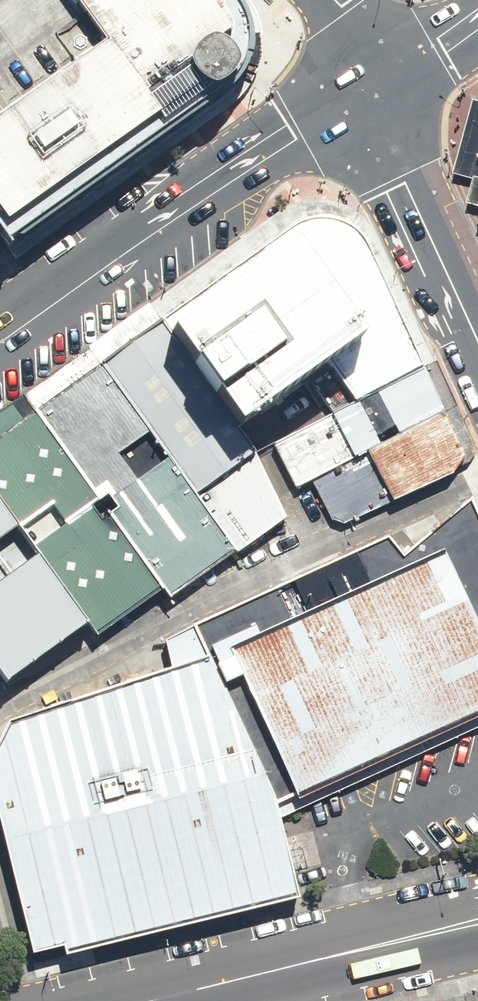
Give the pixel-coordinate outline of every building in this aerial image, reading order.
[(5,257),(225,102),(240,84),(244,68),(245,53),(243,39),(237,21),(217,0),(0,0),(0,249),(5,257)] [(477,205),(477,98),(472,96),(451,170),(472,176),(465,202),(477,205)] [(358,337),(323,362),(351,400),(419,366),(359,239),(352,229),(345,224),(333,218),(319,215),(305,217),(290,221),(278,228),(154,316),(166,330),(290,243),(358,337)] [(166,330),(235,425),(323,362),(358,337),(290,243),(166,330)] [(154,316),(94,360),(96,363),(231,550),(232,552),(282,516),(251,449),(235,425),(166,330),(154,316)] [(165,597),(231,550),(96,363),(30,409),(159,588),(165,597)] [(440,409),(419,366),(351,400),(270,443),(292,486),(308,478),(363,450),(440,409)] [(30,409),(0,429),(0,506),(12,523),(32,551),(81,619),(92,635),(159,588),(30,409)] [(460,455),(440,409),(363,450),(389,501),(447,473),(460,455)] [(341,523),(389,501),(363,450),(308,478),(328,518),(341,523)] [(177,659),(262,819),(477,721),(477,544),(458,499),(164,633),(177,659)] [(0,506),(0,531),(12,523),(0,506)] [(81,619),(32,551),(0,573),(0,677),(81,619)] [(177,659),(0,721),(0,843),(35,960),(282,898),(262,819),(177,659)]
